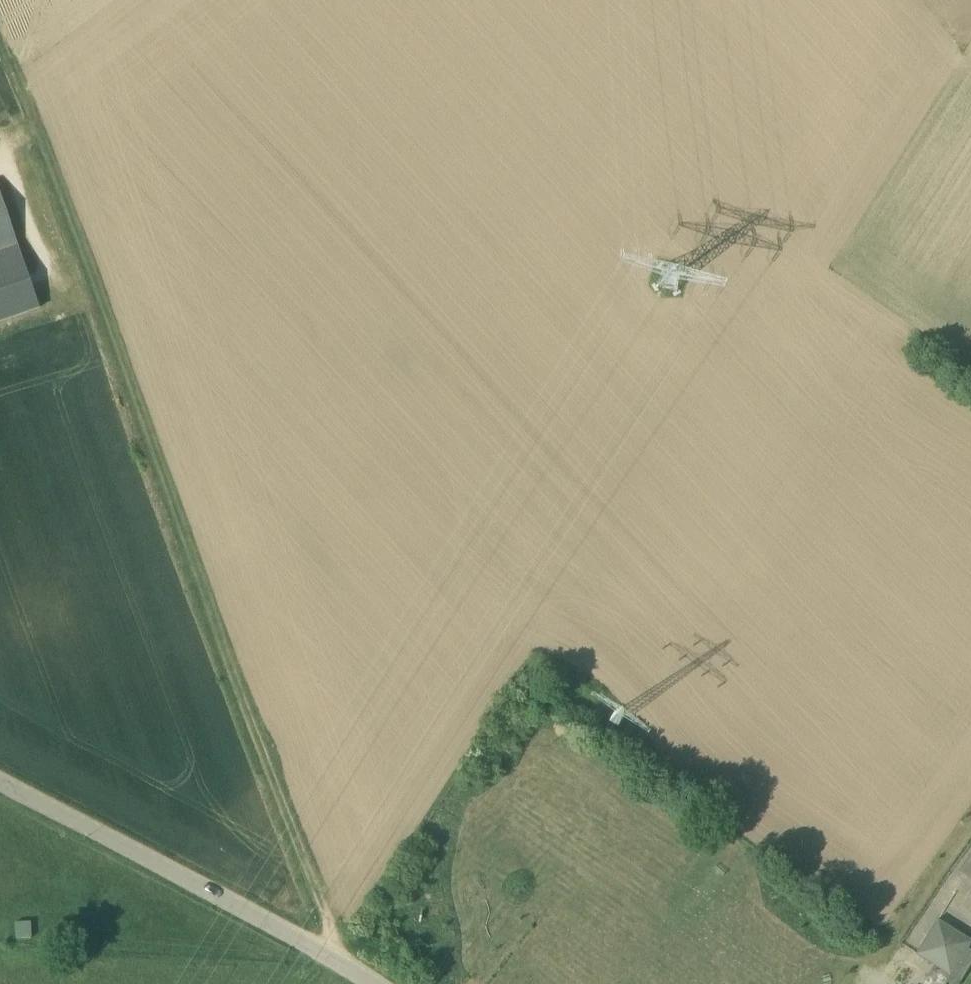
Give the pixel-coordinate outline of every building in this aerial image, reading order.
[(19,243),(0,187),(0,250),(19,243)] [(970,965),(970,951),(968,949),(970,944),(970,941),(937,920),(916,954),(934,966),(923,983),(945,983),(947,982),(950,983),(959,983),(970,965)]
